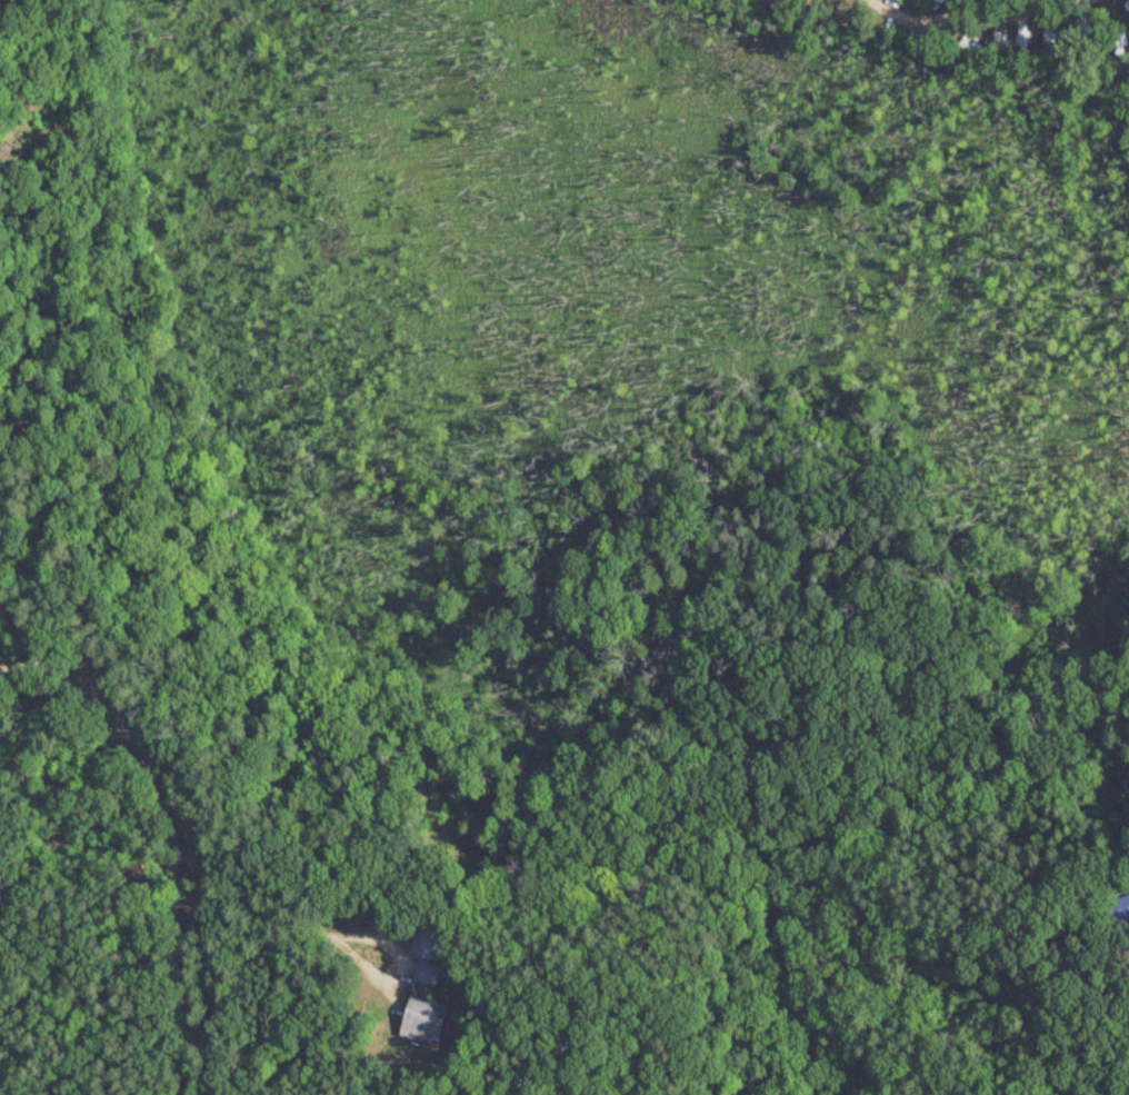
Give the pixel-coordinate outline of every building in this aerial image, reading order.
[(443,1040),(446,1006),(405,1003),(402,1037),(443,1040)]
